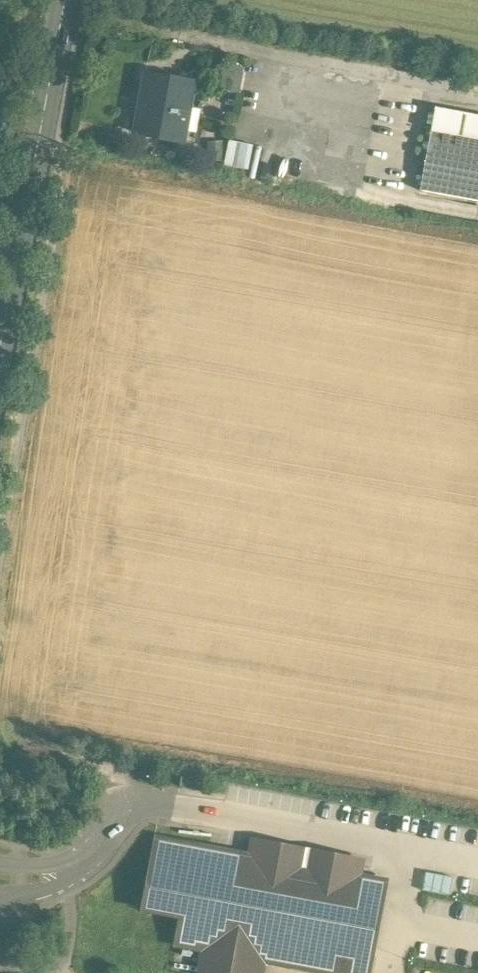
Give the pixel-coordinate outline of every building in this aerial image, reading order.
[(244,70),(220,65),(216,90),(240,95),(244,70)] [(166,77),(146,73),(138,110),(142,110),(138,133),(183,142),(194,86),(165,80),(166,77)] [(435,110),(419,192),(477,203),(477,118),(435,110)] [(252,146),(227,142),(223,166),(248,170),(252,146)] [(196,847),(194,847),(157,840),(155,839),(155,841),(156,841),(143,911),(181,918),(176,946),(205,952),(201,972),(261,972),(263,962),(322,972),(370,972),(374,950),(363,949),(375,882),(376,882),(376,881),(375,880),(374,881),(359,878),(362,862),(335,857),(335,856),(333,856),(333,857),(308,852),(309,852),(307,851),(307,852),(282,847),(280,846),(280,847),(254,842),(254,841),(252,841),(252,843),(253,843),(250,858),(247,857),(247,856),(245,856),(245,857),(221,852),(220,851),(219,852),(196,847)]
